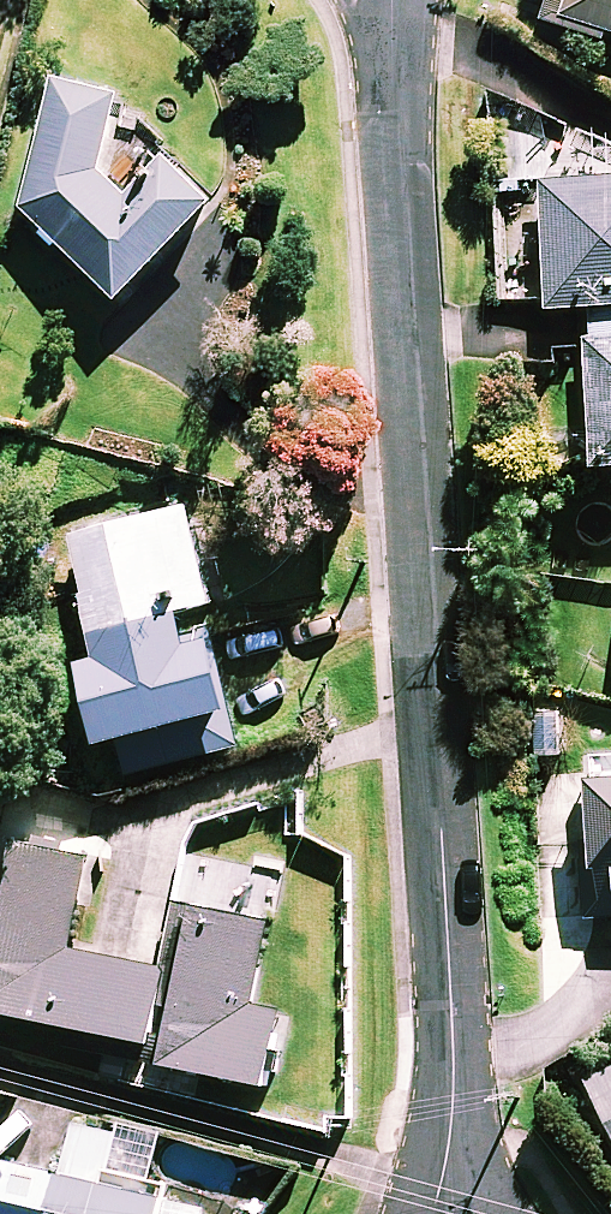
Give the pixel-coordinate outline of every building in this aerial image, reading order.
[(561,18),(610,34),(610,0),(567,0),(561,18)] [(118,93),(59,78),(26,209),(118,297),(211,198),(162,151),(149,165),(110,127),(118,93)] [(542,181),(546,307),(610,305),(610,178),(542,181)] [(584,323),(591,467),(610,466),(610,321),(584,323)] [(230,596),(209,517),(65,554),(122,772),(242,741),(214,633),(191,639),(183,608),(230,596)] [(544,778),(543,917),(610,918),(610,778),(544,778)] [(12,838),(0,900),(0,1011),(73,1025),(70,1044),(265,1081),(279,1009),(252,1003),(269,918),(174,900),(161,965),(71,947),(89,853),(12,838)] [(581,1082),(610,1143),(610,1067),(581,1082)] [(76,1123),(62,1175),(8,1160),(0,1191),(0,1213),(162,1213),(169,1190),(106,1172),(116,1134),(76,1123)]
